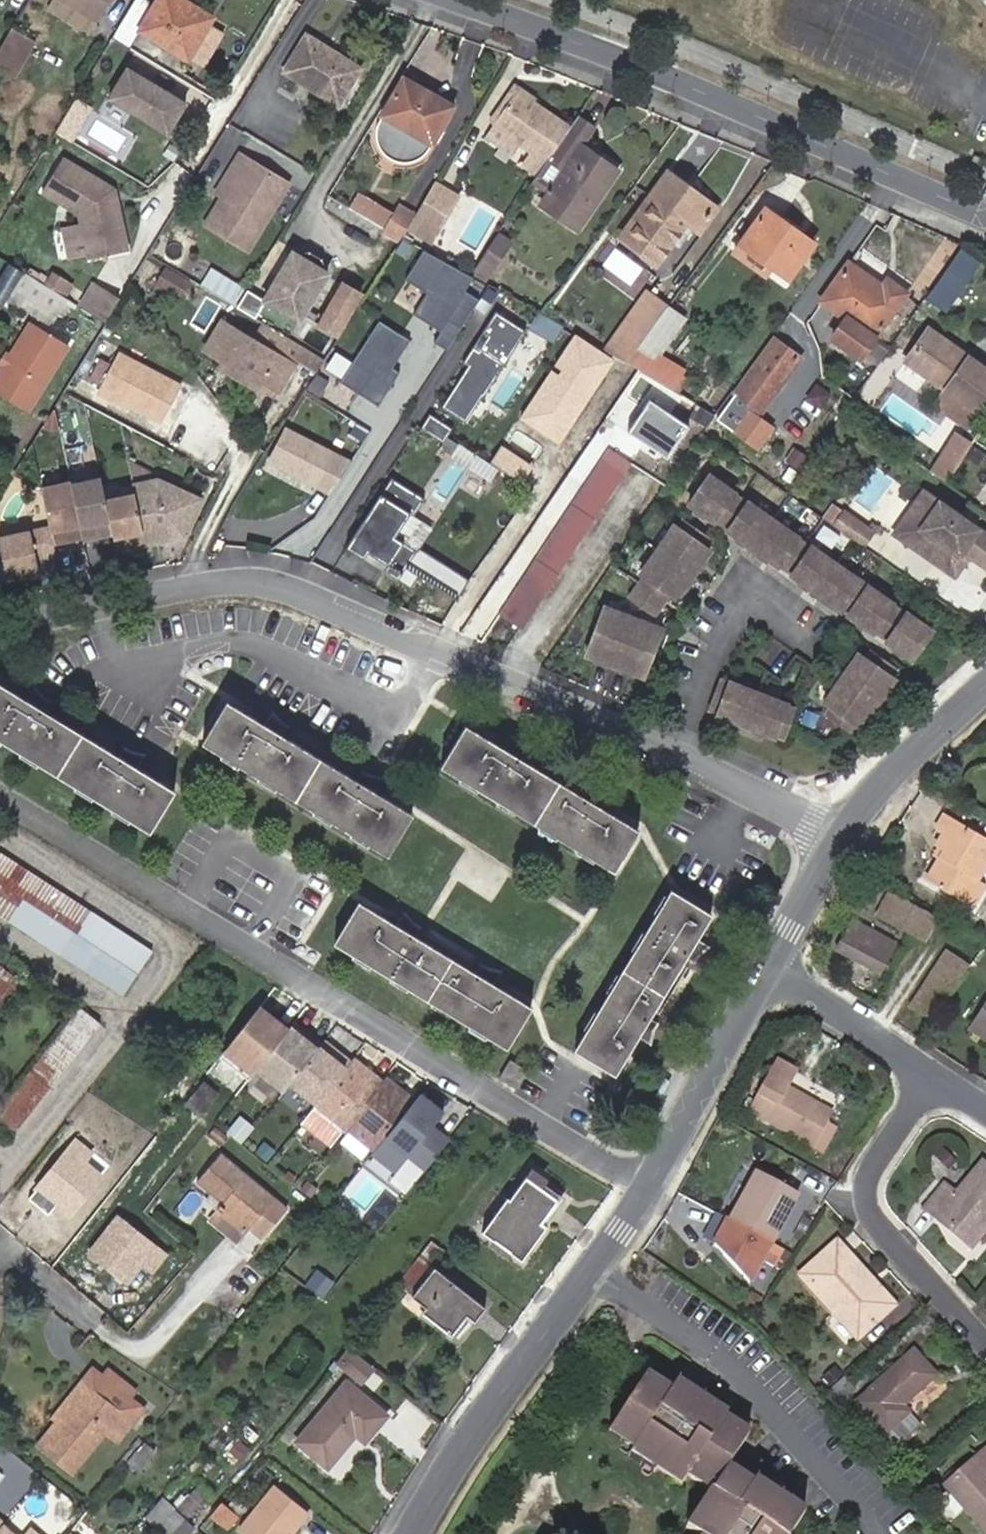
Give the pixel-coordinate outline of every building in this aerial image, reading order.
[(58,0),(57,0),(50,12),(92,38),(100,25),(58,0)] [(100,25),(115,0),(58,0),(100,25)] [(214,15),(218,9),(202,0),(159,0),(143,27),(190,54),(212,19),(189,5),(192,0),(214,15)] [(212,19),(214,15),(192,0),(189,5),(212,19)] [(18,83),(39,49),(14,34),(0,57),(0,73),(18,83)] [(302,40),(278,78),(334,111),(356,72),(302,40)] [(188,98),(130,62),(112,92),(170,128),(188,98)] [(396,161),(405,162),(414,159),(421,153),(426,146),(447,110),(398,82),(377,119),(373,127),(373,136),(375,145),(380,153),(387,159),(396,161)] [(516,166),(536,179),(546,163),(569,129),(512,92),(480,140),(507,158),(515,146),(525,152),(516,166)] [(536,179),(533,183),(550,194),(541,208),(576,231),(615,173),(580,149),(593,132),(574,120),(569,129),(546,163),(536,179)] [(285,187),(237,159),(228,174),(235,178),(220,202),(204,230),(246,255),(285,187)] [(106,198),(109,193),(57,162),(37,194),(75,218),(76,227),(82,257),(83,263),(121,256),(112,208),(107,204),(106,198)] [(235,178),(228,174),(214,199),(220,202),(235,178)] [(667,177),(622,241),(658,266),(686,225),(699,234),(716,210),(667,177)] [(455,202),(430,187),(413,216),(409,224),(435,239),(455,202)] [(413,216),(396,206),(384,228),(401,238),(409,224),(413,216)] [(779,229),(782,224),(784,222),(766,207),(759,216),(779,229)] [(767,271),(783,282),(811,247),(782,224),(779,229),(759,216),(736,246),(767,271)] [(82,257),(76,227),(54,231),(60,261),(82,257)] [(497,236),(482,260),(489,265),(505,242),(497,236)] [(761,279),(767,271),(736,246),(729,255),(761,279)] [(962,248),(932,292),(952,307),(983,262),(962,248)] [(473,278),(423,249),(404,280),(426,293),(413,316),(441,332),(435,342),(448,350),(477,301),(464,293),(473,278)] [(297,324),(325,276),(291,256),(263,303),(297,324)] [(858,356),(903,291),(884,279),(880,286),(845,262),(819,301),(848,320),(845,325),(840,322),(830,337),(858,356)] [(10,289),(53,315),(63,298),(20,273),(10,289)] [(100,290),(90,284),(78,305),(87,311),(100,290)] [(334,332),(357,295),(339,284),(316,322),(334,332)] [(100,290),(87,311),(104,321),(116,299),(100,290)] [(634,346),(641,351),(669,311),(643,292),(603,350),(624,361),(634,346)] [(483,397),(484,397),(526,330),(495,311),(482,333),(487,337),(479,350),(473,347),(463,363),(468,366),(443,408),(467,423),(483,397)] [(659,363),(687,323),(669,311),(641,351),(659,363)] [(546,318),(540,328),(560,341),(567,330),(546,318)] [(248,339),(218,321),(200,350),(219,362),(216,367),(253,390),(258,382),(276,393),(292,365),(248,339)] [(29,322),(9,355),(10,359),(7,363),(3,364),(0,369),(0,393),(27,410),(67,346),(29,322)] [(344,378),(378,399),(396,371),(390,367),(407,339),(380,322),(344,378)] [(248,339),(292,365),(300,352),(256,325),(248,339)] [(922,330),(900,363),(974,413),(985,394),(985,374),(922,330)] [(616,361),(579,336),(526,417),(563,441),(616,361)] [(772,345),(763,358),(783,373),(792,359),(772,345)] [(623,362),(624,361),(603,350),(623,362)] [(97,391),(133,410),(158,423),(178,386),(117,353),(97,391)] [(783,373),(763,358),(740,390),(761,405),(766,408),(774,395),(769,392),(783,373)] [(783,373),(787,377),(798,364),(792,359),(783,373)] [(774,395),(787,377),(783,373),(769,392),(774,395)] [(761,405),(740,390),(735,397),(755,412),(761,405)] [(131,414),(133,410),(97,391),(95,395),(131,414)] [(895,391),(882,411),(930,442),(943,422),(895,391)] [(650,398),(630,427),(668,453),(688,423),(650,398)] [(431,416),(421,430),(444,445),(453,431),(431,416)] [(274,464),(284,470),(315,488),(319,490),(337,460),(292,433),(274,464)] [(965,455),(950,444),(937,463),(953,473),(965,455)] [(517,637),(627,476),(633,467),(612,453),(494,623),(517,637)] [(185,536),(202,498),(158,479),(153,479),(152,472),(128,459),(136,494),(142,520),(147,544),(163,541),(161,534),(173,531),(185,536)] [(479,465),(473,473),(487,483),(492,475),(479,465)] [(315,488),(284,470),(278,480),(309,498),(315,488)] [(934,631),(709,474),(688,504),(714,523),(715,521),(728,529),(727,532),(794,578),(796,576),(809,585),(807,587),(874,633),(876,631),(889,640),(887,642),(914,660),(934,631)] [(112,527),(106,500),(100,477),(70,484),(77,512),(77,515),(90,512),(95,537),(113,533),(112,527)] [(384,572),(397,581),(416,553),(394,539),(409,515),(413,518),(424,500),(391,479),(347,547),(364,558),(367,553),(387,566),(384,572)] [(77,512),(70,484),(70,481),(40,488),(49,527),(53,543),(70,539),(66,515),(77,512)] [(943,568),(957,548),(963,552),(985,569),(985,536),(925,493),(909,514),(924,524),(909,545),(943,568)] [(142,520),(136,494),(106,500),(112,527),(124,524),(130,548),(147,544),(142,520)] [(83,537),(77,515),(77,512),(66,515),(70,539),(83,537)] [(95,537),(90,512),(77,515),(83,537),(83,539),(95,537)] [(909,545),(924,524),(909,514),(895,535),(909,545)] [(841,538),(851,524),(843,518),(833,532),(841,538)] [(674,525),(640,573),(644,576),(631,595),(655,612),(668,594),(678,601),(713,551),(705,545),(710,539),(683,520),(678,528),(674,525)] [(728,529),(715,521),(714,523),(727,532),(728,529)] [(130,548),(124,524),(112,527),(113,533),(117,551),(130,548)] [(856,549),(866,534),(851,524),(841,538),(856,549)] [(49,527),(0,538),(0,547),(8,579),(39,572),(36,558),(56,553),(53,543),(49,527)] [(963,552),(957,548),(943,568),(949,573),(963,552)] [(796,576),(794,578),(807,587),(809,585),(796,576)] [(664,629),(605,605),(585,656),(645,677),(664,629)] [(876,631),(874,633),(887,642),(889,640),(876,631)] [(866,658),(858,653),(824,702),(832,708),(827,715),(853,734),(858,727),(864,731),(899,681),(895,678),(900,671),(871,651),(866,658)] [(777,736),(785,738),(795,708),(788,706),(789,703),(731,680),(730,683),(722,680),(710,710),(718,714),(717,716),(776,738),(777,736)] [(150,830),(174,791),(136,767),(145,754),(136,752),(128,751),(121,747),(116,755),(46,712),(52,703),(44,698),(35,687),(26,701),(0,685),(0,738),(150,830)] [(228,704),(204,742),(385,856),(410,816),(374,794),(383,780),(369,779),(361,773),(355,783),(283,738),(289,729),(282,724),(272,713),(264,727),(228,704)] [(465,731),(441,769),(612,876),(635,837),(600,814),(607,800),(593,797),(585,793),(579,801),(520,764),(525,756),(518,751),(508,739),(500,752),(465,731)] [(938,858),(926,880),(958,898),(970,878),(978,882),(985,868),(985,837),(946,813),(935,832),(939,835),(932,848),(942,853),(938,858)] [(929,852),(938,858),(942,853),(932,848),(929,852)] [(47,884),(0,854),(0,915),(14,925),(47,884)] [(970,878),(958,898),(974,908),(985,887),(978,882),(970,878)] [(114,927),(47,884),(14,925),(82,968),(114,927)] [(940,914),(890,885),(876,909),(926,938),(940,914)] [(669,897),(571,1055),(610,1080),(633,1044),(648,1052),(650,1037),(655,1029),(645,1023),(682,964),(691,969),(695,962),(709,952),(694,944),(708,921),(669,897)] [(358,905),(333,943),(504,1049),(528,1010),(492,988),(501,974),(487,971),(478,966),(473,975),(414,939),(419,930),(411,924),(403,914),(393,927),(358,905)] [(894,944),(853,921),(837,950),(878,973),(894,944)] [(114,927),(82,968),(123,993),(150,950),(114,927)] [(932,1025),(970,967),(946,952),(908,1010),(932,1025)] [(0,969),(0,1007),(18,982),(0,969)] [(968,1028),(985,1039),(985,1000),(968,1028)] [(4,1144),(99,1022),(77,1005),(0,1105),(0,1141),(4,1144)] [(314,1102),(347,1062),(334,1052),(330,1056),(316,1045),(288,1080),(314,1102)] [(232,1070),(214,1056),(180,1100),(197,1114),(232,1070)] [(343,1126),(381,1080),(351,1056),(347,1062),(314,1102),(311,1106),(340,1130),(343,1126)] [(748,1111),(812,1149),(817,1139),(829,1145),(837,1131),(825,1124),(831,1113),(787,1089),(796,1072),(776,1060),(748,1111)] [(512,1091),(524,1074),(507,1063),(496,1080),(512,1091)] [(373,1150),(413,1100),(383,1076),(381,1080),(343,1126),(373,1150)] [(340,1130),(311,1106),(300,1120),(329,1144),(340,1130)] [(76,1136),(41,1179),(59,1195),(54,1202),(68,1213),(99,1174),(82,1162),(93,1148),(76,1136)] [(817,1139),(812,1149),(824,1155),(829,1145),(817,1139)] [(209,1182),(227,1160),(217,1152),(199,1174),(209,1182)] [(286,1207),(227,1160),(209,1182),(216,1188),(218,1184),(228,1192),(219,1202),(248,1225),(249,1224),(263,1235),(286,1207)] [(983,1162),(954,1195),(942,1185),(921,1210),(933,1220),(935,1217),(972,1249),(985,1232),(985,1165),(983,1162)] [(505,1194),(477,1230),(519,1262),(547,1227),(539,1222),(556,1201),(538,1188),(544,1178),(532,1169),(509,1197),(505,1194)] [(799,1196),(756,1173),(730,1221),(773,1245),(799,1196)] [(59,1195),(41,1179),(36,1186),(54,1202),(59,1195)] [(215,1208),(244,1231),(248,1225),(219,1202),(215,1208)] [(140,1262),(149,1269),(162,1254),(115,1216),(86,1253),(123,1281),(140,1262)] [(864,1285),(871,1279),(838,1241),(801,1274),(858,1339),(888,1313),(864,1285)] [(442,1253),(430,1244),(417,1261),(425,1267),(429,1270),(442,1253)] [(425,1267),(417,1261),(393,1290),(401,1296),(425,1267)] [(429,1270),(425,1267),(401,1296),(423,1313),(417,1321),(446,1341),(461,1323),(469,1328),(481,1312),(429,1270)] [(895,1306),(871,1279),(864,1285),(888,1313),(895,1306)] [(370,1368),(345,1349),(336,1360),(360,1380),(370,1368)] [(937,1377),(913,1350),(853,1403),(895,1450),(921,1427),(904,1407),(937,1377)] [(126,1413),(136,1400),(131,1395),(136,1389),(107,1365),(101,1373),(94,1367),(83,1379),(93,1386),(126,1413)] [(825,1378),(833,1387),(844,1377),(836,1368),(825,1378)] [(609,1432),(624,1442),(634,1449),(632,1452),(679,1483),(686,1474),(711,1491),(726,1468),(748,1434),(723,1418),(726,1414),(704,1399),(678,1384),(672,1394),(645,1377),(609,1432)] [(833,1387),(825,1394),(837,1407),(855,1390),(844,1377),(833,1387)] [(93,1386),(83,1379),(55,1412),(58,1415),(67,1424),(76,1412),(73,1409),(93,1386)] [(115,1441),(116,1439),(109,1433),(126,1413),(93,1386),(73,1409),(76,1412),(67,1424),(58,1415),(37,1440),(72,1469),(103,1431),(115,1441)] [(344,1387),(294,1445),(328,1472),(355,1441),(364,1448),(385,1420),(344,1387)] [(144,1406),(136,1400),(126,1413),(133,1419),(144,1406)] [(109,1433),(116,1439),(133,1419),(126,1413),(109,1433)] [(236,1437),(226,1449),(236,1458),(247,1446),(236,1437)] [(944,1485),(985,1533),(985,1448),(944,1485)] [(711,1491),(701,1506),(687,1528),(696,1533),(790,1533),(803,1514),(755,1481),(752,1486),(726,1468),(711,1491)] [(196,1481),(189,1489),(201,1499),(207,1491),(196,1481)] [(201,1499),(189,1489),(178,1502),(190,1512),(201,1499)] [(190,1512),(178,1502),(168,1492),(149,1513),(172,1533),(174,1533),(192,1514),(190,1512)] [(305,1519),(273,1492),(239,1533),(292,1533),(305,1519)] [(233,1496),(226,1505),(237,1513),(244,1505),(233,1496)] [(226,1505),(222,1502),(215,1511),(210,1517),(225,1529),(237,1513),(226,1505)] [(174,1533),(189,1533),(200,1522),(192,1514),(174,1533)] [(0,1522),(0,1533),(14,1533),(0,1522)] [(27,1526),(20,1533),(37,1533),(27,1526)]
